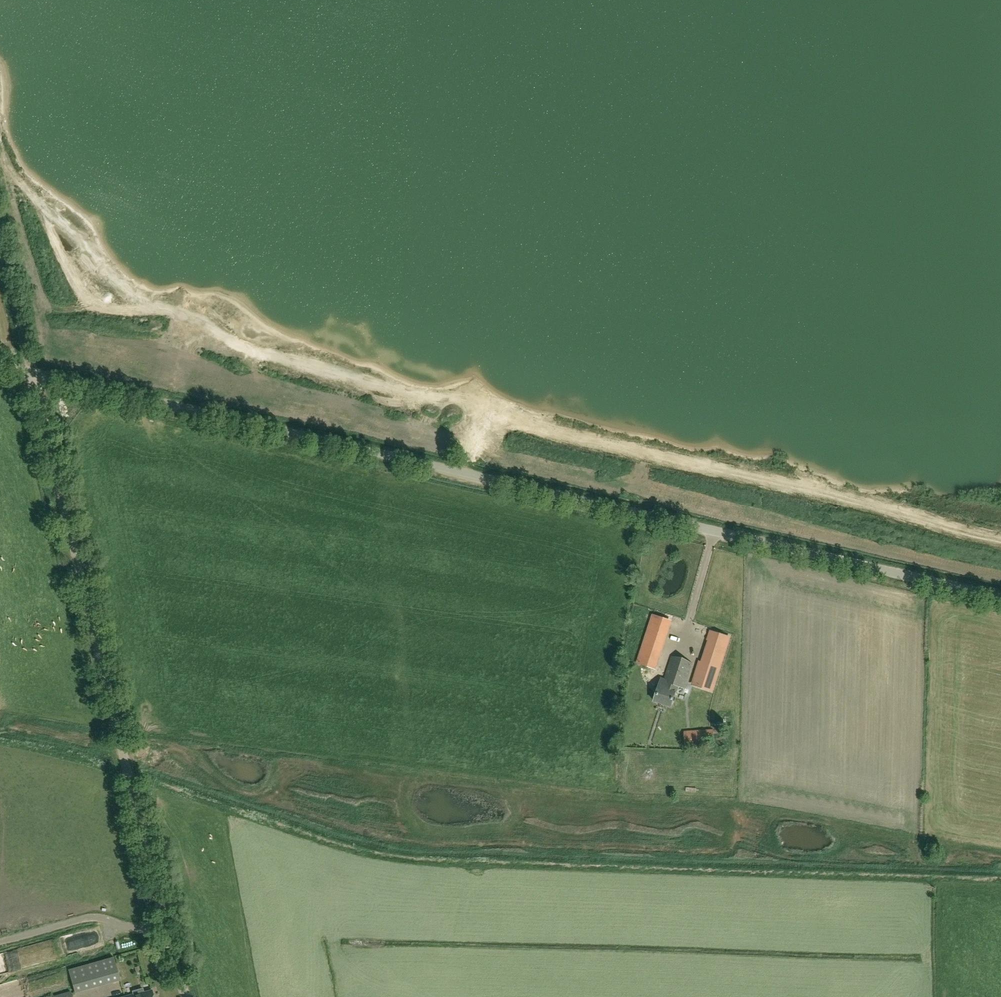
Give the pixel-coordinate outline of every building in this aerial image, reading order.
[(721,652),(710,650),(709,659),(719,661),(721,652)] [(655,668),(657,661),(641,655),(638,663),(655,668)] [(677,685),(684,687),(690,664),(672,658),(665,681),(667,682),(664,690),(659,688),(655,701),(671,706),(677,685)] [(712,691),(719,668),(701,662),(693,685),(712,691)] [(714,730),(684,732),(685,748),(708,747),(707,736),(714,735),(714,730)] [(103,929),(80,934),(83,947),(106,941),(103,929)] [(114,957),(69,970),(76,993),(121,980),(114,957)]
